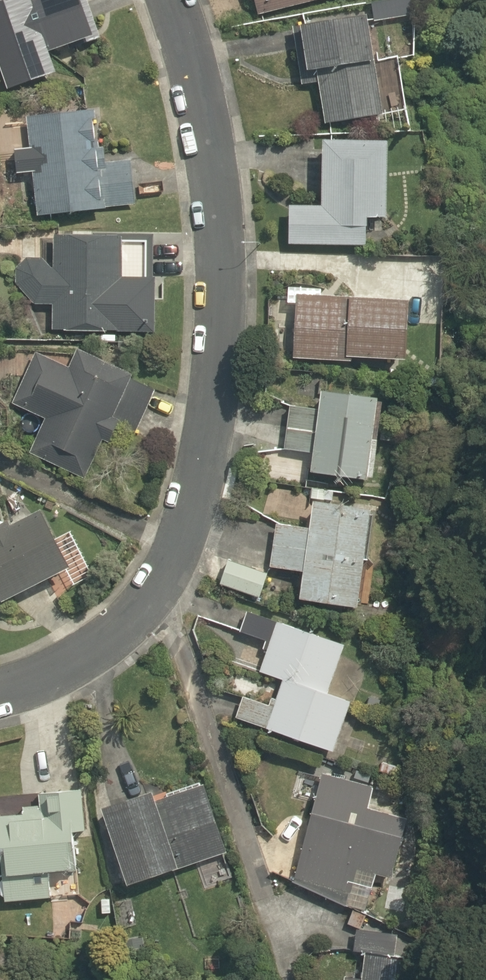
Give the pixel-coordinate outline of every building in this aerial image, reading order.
[(3,85),(47,71),(40,49),(83,35),(72,0),(0,0),(0,77),(3,85)] [(256,14),(311,0),(252,0),(256,14)] [(369,21),(407,15),(405,0),(366,0),(369,21)] [(311,68),(322,124),(377,114),(356,9),(289,22),(298,71),(311,68)] [(82,105),(24,113),(28,145),(12,146),(15,171),(29,169),(34,215),(132,204),(127,154),(88,158),(82,105)] [(283,201),(282,240),(357,241),(357,212),(378,212),(378,138),(314,138),(314,201),(283,201)] [(114,328),(111,230),(47,232),(48,268),(19,269),(20,303),(56,302),(57,330),(114,328)] [(291,302),(288,356),(398,359),(399,299),(317,296),(317,286),(280,285),(280,302),(291,302)] [(7,404),(42,417),(33,440),(89,461),(124,366),(69,345),(63,360),(28,347),(7,404)] [(303,450),(302,472),(366,476),(372,393),(346,391),(347,382),(309,379),(308,397),(283,395),(279,448),(303,450)] [(149,390),(125,381),(107,431),(131,439),(149,390)] [(298,526),(270,523),(266,566),(296,569),(293,597),(350,602),(360,503),(329,500),(331,488),(307,486),(306,498),(301,497),(298,526)] [(59,566),(28,508),(0,523),(0,597),(59,566)] [(207,543),(196,575),(252,596),(264,564),(207,543)] [(239,696),(233,715),(329,751),(347,704),(320,695),(339,644),(234,604),(227,625),(262,639),(257,652),(239,645),(232,664),(237,666),(234,674),(227,692),(239,696)] [(361,810),(366,788),(319,775),(291,880),(348,895),(356,868),(386,876),(401,820),(361,810)] [(142,788),(99,802),(119,881),(216,856),(198,785),(145,799),(142,788)] [(0,811),(0,900),(69,901),(70,832),(84,832),(84,787),(48,787),(47,811),(0,811)] [(408,885),(382,881),(378,908),(404,912),(408,885)] [(356,979),(415,979),(419,955),(360,947),(356,979)]
